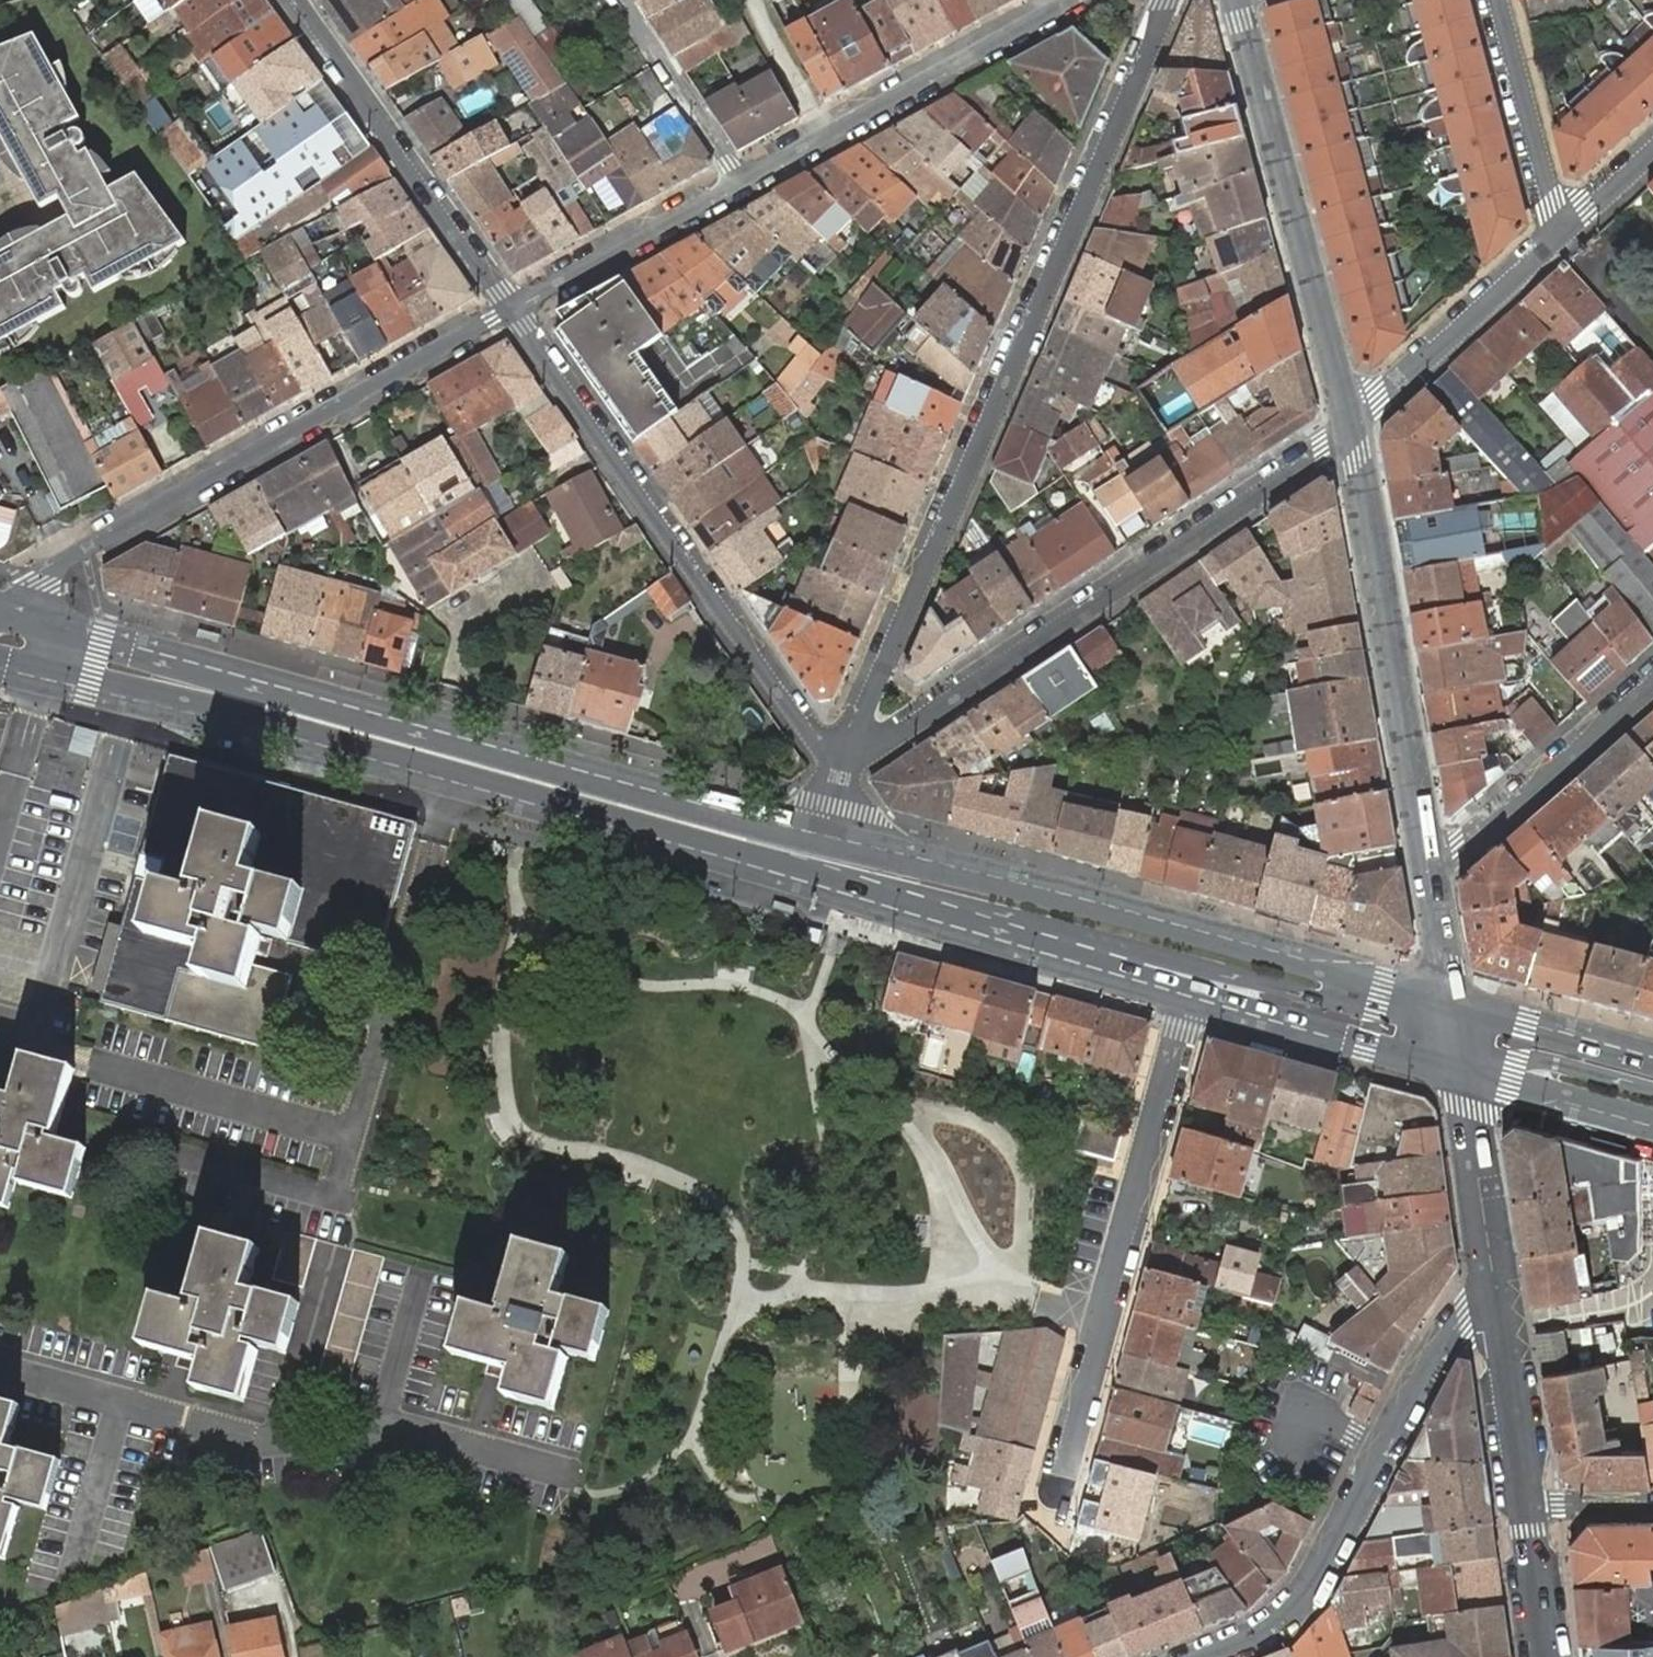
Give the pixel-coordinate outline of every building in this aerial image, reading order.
[(146,8),(134,16),(144,29),(148,26),(156,21),(185,0),(157,0),(146,8)] [(156,21),(148,26),(151,32),(157,27),(159,29),(179,16),(188,28),(173,38),(178,45),(182,42),(185,41),(243,0),(185,0),(156,21)] [(265,0),(243,0),(185,41),(191,49),(197,45),(208,62),(215,57),(276,15),(265,0)] [(349,42),(404,8),(414,2),(416,1),(415,0),(319,0),(349,42)] [(414,2),(431,28),(436,25),(441,22),(427,0),(417,0),(416,1),(414,2)] [(508,21),(517,16),(507,0),(494,0),(508,21)] [(533,38),(540,33),(517,0),(507,0),(517,16),(527,29),(533,38)] [(684,0),(636,0),(637,2),(649,20),(684,0)] [(725,26),(708,0),(684,0),(649,20),(674,56),(708,36),(725,26)] [(889,68),(853,0),(849,0),(807,23),(845,93),(889,68)] [(917,53),(888,0),(853,0),(889,68),(917,53)] [(957,32),(939,0),(888,0),(917,53),(957,32)] [(977,21),(965,0),(939,0),(957,32),(977,21)] [(997,9),(992,0),(965,0),(977,21),(997,9)] [(997,9),(1014,0),(992,0),(997,9)] [(1275,41),(1335,25),(1344,23),(1338,0),(1311,0),(1267,11),(1275,41)] [(1404,7),(1408,25),(1423,21),(1426,32),(1471,20),(1466,0),(1430,0),(1404,7)] [(1190,75),(1228,76),(1208,1),(1195,2),(1164,73),(1190,75)] [(431,28),(414,2),(404,8),(349,42),(367,67),(431,28)] [(1651,27),(1652,29),(1652,14),(1650,14),(1644,19),(1651,27)] [(295,41),(276,15),(215,57),(234,84),(249,73),(295,41)] [(738,41),(751,34),(742,17),(728,25),(738,41)] [(533,38),(527,29),(525,31),(516,18),(483,38),(491,53),(500,48),(535,102),(566,85),(558,74),(556,70),(533,38)] [(441,22),(436,25),(431,28),(367,67),(384,91),(439,60),(448,55),(447,53),(452,50),(459,45),(443,20),(441,22)] [(1408,67),(1419,64),(1479,49),(1471,20),(1426,32),(1429,43),(1414,47),(1409,54),(1408,64),(1408,67)] [(1423,21),(1408,25),(1411,36),(1426,32),(1423,21)] [(824,104),(845,93),(807,23),(787,34),(824,104)] [(717,52),(718,53),(738,41),(728,25),(725,26),(708,36),(717,52)] [(1335,25),(1275,41),(1283,69),(1329,57),(1326,46),(1340,43),(1335,25)] [(553,27),(533,38),(556,70),(574,58),(553,27)] [(1639,58),(1652,73),(1652,29),(1651,27),(1638,39),(1648,50),(1639,58)] [(1074,29),(1010,64),(1081,129),(1110,62),(1074,29)] [(57,233),(105,210),(92,182),(105,176),(92,155),(90,152),(82,156),(79,150),(83,148),(85,146),(86,144),(87,141),(86,139),(86,136),(84,134),(82,133),(79,132),(76,132),(74,133),(70,136),(66,129),(81,119),(66,90),(54,68),(36,35),(0,49),(0,136),(9,153),(17,170),(38,209),(56,199),(67,218),(39,232),(13,246),(0,253),(0,261),(57,233)] [(483,38),(482,36),(451,54),(448,55),(439,60),(446,74),(444,75),(452,90),(466,81),(497,63),(491,53),(483,38)] [(685,73),(718,53),(717,52),(708,36),(674,56),(685,73)] [(191,49),(185,41),(182,42),(200,67),(208,62),(197,45),(191,49)] [(249,73),(277,113),(323,80),(295,41),(249,73)] [(119,46),(104,57),(122,83),(138,71),(119,46)] [(1486,77),(1479,49),(1419,64),(1423,82),(1438,78),(1441,89),(1486,77)] [(1639,58),(1631,66),(1621,55),(1614,53),(1607,53),(1601,57),(1607,67),(1649,113),(1652,109),(1652,73),(1639,58)] [(1329,57),(1283,69),(1290,98),(1350,82),(1346,65),(1332,68),(1329,57)] [(54,68),(66,90),(69,89),(63,63),(54,68)] [(149,66),(123,84),(141,109),(155,99),(157,98),(147,83),(156,77),(149,66)] [(1649,113),(1607,67),(1594,79),(1604,90),(1595,98),(1627,133),(1649,113)] [(666,93),(650,69),(636,76),(652,102),(666,93)] [(739,92),(773,74),(771,69),(737,88),(739,92)] [(1164,73),(1153,99),(1175,109),(1180,97),(1190,75),(1164,73)] [(764,137),(798,118),(773,74),(739,92),(764,137)] [(1184,122),(1237,109),(1228,76),(1190,75),(1180,97),(1187,104),(1190,114),(1180,117),(1182,123),(1184,122)] [(988,76),(956,94),(998,133),(1005,126),(997,118),(1012,103),(988,76)] [(1493,106),(1486,77),(1441,89),(1443,100),(1429,104),(1427,107),(1423,114),(1423,122),(1424,124),(1434,121),(1493,106)] [(215,157),(188,176),(193,185),(235,244),(248,235),(272,218),(371,147),(323,80),(277,113),(215,157)] [(1350,82),(1290,98),(1298,126),(1344,115),(1341,103),(1355,100),(1350,82)] [(647,202),(621,165),(606,144),(582,108),(566,85),(535,102),(529,105),(545,128),(585,189),(605,176),(630,211),(647,202)] [(738,152),(764,137),(739,92),(737,88),(707,105),(738,152)] [(998,133),(956,94),(924,112),(983,165),(988,160),(979,152),(991,139),(1000,147),(1005,140),(998,133)] [(1574,118),(1605,153),(1627,133),(1595,98),(1587,106),(1577,95),(1565,106),(1575,117),(1574,118)] [(174,126),(155,99),(141,109),(159,136),(174,126)] [(404,119),(432,159),(469,138),(445,105),(441,99),(404,119)] [(1153,99),(1146,114),(1172,125),(1182,123),(1180,117),(1178,113),(1174,111),(1175,109),(1153,99)] [(1568,123),(1557,133),(1568,175),(1579,177),(1605,153),(1574,118),(1575,117),(1565,106),(1561,102),(1557,105),(1559,115),(1568,123)] [(1501,134),(1493,106),(1434,121),(1439,139),(1441,150),(1455,146),(1501,134)] [(1160,161),(1245,140),(1237,109),(1184,122),(1188,141),(1143,152),(1132,148),(1122,171),(1140,167),(1160,161)] [(983,165),(924,112),(893,129),(960,190),(966,184),(953,172),(964,160),(977,172),(983,165)] [(1005,126),(998,133),(1005,140),(1056,187),(1074,146),(1036,112),(1017,137),(1005,126)] [(1347,126),(1344,115),(1298,126),(1306,155),(1366,140),(1361,122),(1347,126)] [(174,126),(159,136),(188,176),(215,157),(186,117),(174,126)] [(508,125),(505,118),(501,120),(496,123),(469,138),(432,159),(448,181),(510,147),(500,130),(508,125)] [(713,163),(682,118),(669,127),(665,122),(650,132),(645,125),(638,129),(676,186),(713,165),(713,163)] [(635,125),(606,144),(621,165),(647,202),(676,186),(638,129),(635,125)] [(576,195),(585,189),(545,128),(532,135),(536,141),(525,148),(536,166),(533,168),(538,175),(542,182),(547,190),(551,196),(561,211),(579,239),(591,233),(571,203),(576,195)] [(960,190),(893,129),(861,146),(908,188),(924,169),(944,188),(927,205),(938,215),(954,197),(960,190)] [(1509,162),(1501,134),(1455,146),(1441,150),(1444,160),(1449,178),(1509,162)] [(9,153),(0,136),(0,158),(9,153)] [(1056,187),(1005,140),(1000,147),(1009,155),(993,174),(1042,218),(1056,187)] [(1176,199),(1254,171),(1245,140),(1160,161),(1163,170),(1168,170),(1176,199)] [(1370,157),(1366,140),(1306,155),(1314,183),(1359,172),(1356,160),(1370,157)] [(523,152),(517,143),(510,147),(448,181),(476,221),(512,201),(508,194),(491,167),(498,163),(500,166),(523,152)] [(908,188),(861,146),(832,162),(882,210),(887,214),(896,224),(919,198),(916,195),(908,188)] [(371,147),(272,218),(279,228),(290,220),(293,224),(316,208),(317,210),(349,187),(355,196),(389,171),(371,147)] [(9,153),(0,158),(0,159),(14,171),(17,170),(9,153)] [(92,155),(105,176),(114,171),(95,154),(92,155)] [(859,225),(868,234),(887,214),(882,210),(832,162),(809,174),(859,225)] [(1470,203),(1516,191),(1509,162),(1449,178),(1438,181),(1441,188),(1447,195),(1454,196),(1467,192),(1470,203)] [(974,202),(1028,251),(1042,218),(993,174),(983,165),(977,172),(966,184),(960,190),(974,202)] [(1122,171),(1102,217),(1136,217),(1137,212),(1141,197),(1127,198),(1140,167),(1122,171)] [(1207,240),(1266,219),(1254,171),(1176,199),(1169,201),(1172,212),(1191,206),(1207,240)] [(1362,183),(1359,172),(1314,183),(1321,212),(1381,196),(1376,179),(1362,183)] [(821,234),(840,252),(847,244),(835,233),(847,222),(855,230),(859,225),(809,174),(776,193),(821,234)] [(533,187),(542,182),(538,175),(513,191),(517,198),(534,188),(533,187)] [(10,337),(36,323),(65,308),(56,292),(63,288),(65,293),(67,295),(69,296),(72,297),(74,297),(77,296),(79,294),(80,292),(81,290),(81,287),(80,285),(78,280),(85,276),(94,292),(122,276),(149,262),(175,248),(185,242),(137,176),(113,190),(105,177),(105,176),(92,182),(105,210),(57,233),(0,261),(0,343),(10,337)] [(354,201),(346,205),(350,213),(357,210),(363,222),(367,228),(412,205),(394,179),(354,201)] [(551,254),(579,239),(561,211),(551,196),(547,190),(521,205),(533,224),(528,227),(494,246),(514,275),(551,254)] [(960,235),(968,242),(1014,284),(1028,251),(974,202),(960,190),(954,197),(938,215),(944,221),(960,203),(977,216),(960,235)] [(512,201),(517,198),(513,191),(508,194),(512,201)] [(1479,233),(1486,262),(1525,226),(1516,191),(1470,203),(1473,214),(1459,218),(1464,237),(1479,233)] [(792,258),(796,262),(821,234),(776,193),(743,211),(792,258)] [(1386,214),(1381,196),(1321,212),(1329,240),(1374,228),(1371,217),(1386,214)] [(476,221),(494,246),(528,227),(512,201),(476,221)] [(346,205),(338,209),(349,228),(363,222),(357,210),(350,213),(346,205)] [(364,239),(372,255),(376,261),(383,257),(402,246),(430,229),(412,205),(367,228),(363,238),(364,239)] [(750,287),(757,294),(792,258),(743,211),(696,236),(750,287)] [(1102,217),(1096,229),(1135,235),(1136,217),(1102,217)] [(1219,275),(1276,255),(1266,219),(1207,240),(1219,275)] [(303,228),(291,235),(299,251),(311,246),(313,245),(303,228)] [(1329,240),(1337,269),(1396,254),(1392,236),(1378,240),(1374,228),(1329,240)] [(9,236),(13,246),(39,232),(38,229),(9,236)] [(411,262),(442,315),(476,296),(430,229),(402,246),(411,262)] [(1096,229),(1085,256),(1149,283),(1152,277),(1143,273),(1158,239),(1135,235),(1096,229)] [(248,235),(235,244),(240,252),(245,259),(259,252),(248,235)] [(259,252),(288,300),(317,283),(309,268),(299,251),(291,235),(259,252)] [(926,271),(935,279),(945,288),(993,332),(1014,284),(968,242),(960,235),(959,235),(926,271)] [(13,246),(9,236),(0,244),(0,253),(13,246)] [(716,316),(750,287),(696,236),(662,255),(716,316)] [(311,246),(299,251),(309,268),(320,262),(311,246)] [(177,251),(175,248),(149,262),(154,271),(177,251)] [(885,251),(865,275),(866,276),(874,283),(895,261),(885,251)] [(1337,269),(1344,298),(1390,286),(1387,274),(1401,271),(1396,254),(1337,269)] [(366,273),(352,281),(388,345),(416,330),(376,261),(372,255),(366,259),(372,270),(366,273)] [(716,316),(662,255),(621,278),(663,337),(687,370),(710,354),(699,339),(690,345),(685,337),(707,325),(725,343),(727,342),(734,337),(716,316)] [(1177,290),(1185,322),(1194,354),(1238,327),(1247,322),(1288,297),(1276,255),(1219,275),(1177,290)] [(1128,326),(1142,332),(1147,321),(1138,318),(1153,285),(1149,283),(1085,256),(1066,300),(1128,326)] [(376,261),(416,330),(442,315),(411,262),(392,273),(383,257),(376,261)] [(154,271),(149,262),(122,276),(124,279),(154,271)] [(1564,265),(1522,304),(1549,333),(1582,370),(1597,357),(1611,372),(1638,350),(1564,265)] [(861,303),(874,283),(866,276),(851,292),(861,303)] [(663,337),(621,278),(602,289),(587,296),(558,313),(567,326),(556,334),(634,445),(672,418),(631,360),(638,355),(645,350),(663,337)] [(344,330),(361,361),(388,345),(352,281),(325,296),(327,299),(327,301),(340,324),(344,330)] [(908,314),(874,283),(861,303),(852,314),(843,327),(873,353),(908,314)] [(1344,298),(1352,326),(1398,314),(1397,313),(1411,309),(1407,293),(1393,297),(1390,286),(1344,298)] [(945,288),(916,321),(918,324),(975,374),(993,332),(945,288)] [(1192,356),(1183,361),(1213,407),(1214,406),(1226,399),(1247,386),(1261,378),(1302,352),(1288,297),(1247,322),(1238,327),(1194,354),(1192,356)] [(327,299),(298,317),(315,346),(329,338),(347,369),(361,361),(344,330),(340,324),(327,301),(327,299)] [(1115,353),(1121,356),(1124,350),(1118,348),(1128,326),(1066,300),(1055,327),(1115,353)] [(1522,304),(1479,343),(1506,372),(1549,333),(1522,304)] [(1398,314),(1352,326),(1362,363),(1372,366),(1404,338),(1400,324),(1410,321),(1422,312),(1420,307),(1411,309),(1397,313),(1398,314)] [(151,309),(135,318),(148,342),(164,334),(151,309)] [(298,317),(294,309),(272,322),(264,309),(257,314),(304,393),(333,376),(315,346),(298,317)] [(242,352),(275,410),(304,393),(257,314),(255,310),(247,315),(254,328),(235,339),(242,352)] [(10,337),(15,347),(38,326),(36,323),(10,337)] [(975,374),(918,324),(907,336),(911,339),(906,346),(952,385),(967,394),(975,374)] [(112,382),(120,397),(130,391),(123,376),(136,369),(146,387),(150,394),(167,384),(153,359),(135,327),(114,339),(112,336),(96,345),(97,348),(116,380),(112,382)] [(1043,356),(1103,381),(1115,353),(1055,327),(1043,356)] [(808,374),(822,355),(799,336),(789,349),(798,356),(776,384),(788,399),(808,374)] [(0,343),(0,351),(15,347),(10,337),(0,343)] [(746,350),(734,337),(727,342),(737,356),(746,350)] [(551,455),(577,440),(507,341),(481,355),(516,406),(551,455)] [(1479,343),(1450,369),(1465,386),(1477,398),(1506,372),(1479,343)] [(845,352),(829,346),(822,355),(808,374),(822,379),(832,366),(840,362),(845,352)] [(1564,458),(1569,464),(1570,466),(1652,394),(1652,367),(1638,350),(1611,372),(1597,357),(1582,370),(1540,404),(1537,407),(1575,449),(1572,451),(1564,458)] [(214,368),(247,426),(275,410),(242,352),(214,368)] [(1296,419),(1316,408),(1302,352),(1261,378),(1247,386),(1252,395),(1270,385),(1280,408),(1283,415),(1292,409),(1296,419)] [(457,435),(459,437),(475,428),(516,406),(481,355),(429,385),(457,435)] [(1091,409),(1103,381),(1043,356),(1030,383),(1080,404),(1091,409)] [(205,442),(208,447),(247,426),(214,368),(210,362),(201,367),(179,380),(174,371),(167,375),(200,433),(205,442)] [(60,490),(53,494),(48,497),(58,515),(108,488),(85,444),(44,366),(5,386),(60,490)] [(132,395),(146,387),(136,369),(123,376),(130,391),(132,395)] [(1135,379),(1141,387),(1160,375),(1161,374),(1150,369),(1135,379)] [(1465,386),(1450,369),(1426,391),(1441,407),(1461,429),(1495,467),(1508,482),(1520,494),(1523,498),(1536,495),(1578,477),(1570,466),(1569,464),(1564,458),(1546,475),(1477,398),(1465,386)] [(949,434),(962,404),(888,371),(875,402),(876,403),(949,434)] [(822,379),(808,374),(788,399),(797,411),(799,414),(826,381),(822,379)] [(1013,424),(1048,439),(1059,414),(1073,420),(1080,404),(1030,383),(1013,424)] [(0,389),(0,394),(53,494),(60,490),(5,386),(0,389)] [(1381,443),(1389,485),(1446,475),(1457,473),(1468,471),(1465,457),(1437,461),(1435,452),(1461,429),(1441,407),(1426,391),(1387,427),(1381,443)] [(1578,477),(1627,535),(1634,543),(1652,566),(1652,394),(1570,466),(1578,477)] [(1236,472),(1265,453),(1245,424),(1240,417),(1230,406),(1226,399),(1214,406),(1227,426),(1211,436),(1236,472)] [(653,471),(715,427),(697,401),(679,413),(672,418),(634,445),(653,471)] [(928,485),(949,434),(876,403),(872,414),(886,420),(875,447),(862,441),(856,455),(928,485)] [(1317,410),(1316,408),(1296,419),(1292,409),(1283,415),(1280,408),(1269,408),(1267,410),(1245,424),(1265,453),(1314,420),(1317,410)] [(108,488),(115,500),(163,473),(132,418),(85,444),(108,488)] [(1084,424),(1098,444),(1106,439),(1093,418),(1084,424)] [(1034,484),(1048,452),(1046,449),(1056,443),(1048,439),(1013,424),(993,469),(995,470),(990,483),(1010,513),(1038,494),(1034,484)] [(1059,470),(1098,444),(1084,424),(1056,443),(1046,449),(1048,452),(1059,470)] [(735,454),(715,427),(653,471),(672,498),(735,454)] [(1194,500),(1236,472),(1211,436),(1207,429),(1189,440),(1180,427),(1167,435),(1166,436),(1171,444),(1175,441),(1194,470),(1181,480),(1194,500)] [(475,428),(459,437),(488,487),(497,483),(504,479),(475,428)] [(193,448),(205,442),(200,433),(188,440),(193,448)] [(405,464),(436,517),(477,493),(488,487),(459,437),(457,435),(446,441),(445,440),(413,459),(406,448),(399,453),(405,464)] [(817,438),(804,447),(816,477),(819,475),(817,438)] [(545,475),(585,452),(577,440),(551,455),(538,462),(545,475)] [(1566,440),(1539,465),(1545,473),(1573,448),(1566,440)] [(1189,503),(1194,500),(1181,480),(1194,470),(1175,441),(1171,444),(1174,449),(1160,459),(1162,461),(1189,503)] [(355,495),(329,442),(299,458),(330,513),(341,533),(341,546),(354,539),(339,513),(357,503),(353,496),(355,495)] [(692,525),(754,482),(735,454),(672,498),(692,525)] [(908,529),(928,485),(856,455),(835,498),(852,505),(908,529)] [(299,458),(257,482),(287,535),(287,536),(330,513),(299,458)] [(1155,526),(1189,503),(1162,461),(1136,478),(1125,461),(1118,465),(1113,458),(1109,461),(1113,468),(1116,467),(1144,509),(1155,526)] [(1113,468),(1109,461),(1103,465),(1101,462),(1085,473),(1092,483),(1097,480),(1106,473),(1113,468)] [(383,548),(393,542),(436,517),(405,464),(362,489),(376,512),(366,518),(383,548)] [(1117,527),(1144,509),(1116,467),(1113,468),(1106,473),(1097,480),(1092,483),(1089,485),(1117,527)] [(581,555),(610,540),(622,532),(600,492),(588,472),(548,494),(581,555)] [(1389,485),(1395,520),(1453,510),(1447,481),(1459,480),(1457,473),(1446,475),(1389,485)] [(779,503),(761,477),(754,482),(692,525),(710,552),(769,511),(779,503)] [(1652,641),(1652,566),(1634,543),(1627,535),(1578,477),(1536,495),(1547,549),(1569,530),(1580,544),(1612,587),(1652,641)] [(1323,480),(1270,515),(1280,537),(1337,508),(1333,485),(1323,480)] [(250,555),(252,555),(287,535),(257,482),(210,509),(223,531),(233,525),(248,552),(250,555)] [(1502,482),(1505,501),(1523,498),(1520,494),(1508,482),(1502,482)] [(488,487),(477,493),(487,508),(505,498),(497,483),(488,487)] [(455,549),(497,524),(487,508),(477,493),(436,517),(455,549)] [(1395,520),(1404,573),(1501,556),(1508,570),(1512,579),(1542,553),(1547,549),(1536,495),(1523,498),(1505,501),(1453,510),(1395,520)] [(507,517),(512,514),(527,505),(523,499),(503,511),(507,517)] [(1088,571),(1116,552),(1083,503),(1055,522),(1088,571)] [(512,514),(530,543),(546,534),(528,505),(527,505),(512,514)] [(893,565),(908,529),(852,505),(837,541),(893,565)] [(0,507),(0,550),(5,546),(8,542),(16,511),(0,507)] [(1337,508),(1280,537),(1289,558),(1291,557),(1343,540),(1337,508)] [(769,511),(710,552),(739,592),(742,590),(789,557),(797,551),(790,540),(777,549),(762,528),(775,519),(769,511)] [(514,553),(530,543),(512,514),(507,517),(497,524),(514,553)] [(1006,626),(1033,608),(998,554),(992,545),(973,516),(966,532),(978,552),(963,562),(971,572),(974,578),(1006,626)] [(516,555),(514,553),(497,524),(455,549),(436,517),(393,542),(413,576),(409,578),(408,575),(400,580),(408,593),(415,589),(428,610),(516,555)] [(1060,590),(1088,571),(1055,522),(1036,535),(1029,525),(1021,530),(1027,540),(1060,590)] [(617,554),(646,538),(636,524),(622,532),(610,540),(617,554)] [(1033,608),(1060,590),(1027,540),(1021,530),(1015,534),(1020,541),(1006,550),(999,540),(992,545),(998,554),(1033,608)] [(1248,530),(1212,554),(1230,579),(1246,603),(1251,599),(1250,589),(1282,583),(1270,565),(1259,547),(1248,530)] [(1547,549),(1542,553),(1553,568),(1580,544),(1569,530),(1547,549)] [(1291,557),(1295,581),(1348,571),(1343,540),(1291,557)] [(879,596),(893,565),(837,541),(823,572),(879,596)] [(106,591),(165,608),(182,550),(183,548),(178,546),(174,548),(174,551),(148,544),(103,569),(106,591)] [(182,550),(165,608),(202,618),(236,627),(251,569),(254,559),(252,555),(250,555),(248,552),(244,567),(218,559),(182,550)] [(1212,554),(1201,561),(1219,586),(1230,579),(1212,554)] [(1404,573),(1412,616),(1479,604),(1490,603),(1489,596),(1478,598),(1474,576),(1508,570),(1501,556),(1404,573)] [(1201,561),(1139,603),(1179,662),(1206,644),(1196,630),(1216,617),(1224,628),(1241,619),(1236,611),(1219,586),(1201,561)] [(782,608),(860,641),(879,596),(823,572),(809,566),(795,597),(788,594),(782,608)] [(573,588),(561,567),(550,573),(564,594),(573,588)] [(279,570),(262,634),(311,648),(328,583),(279,570)] [(1250,589),(1251,599),(1253,609),(1291,602),(1294,620),(1287,621),(1286,615),(1262,619),(1263,630),(1263,643),(1286,639),(1358,626),(1353,599),(1348,571),(1295,581),(1282,583),(1250,589)] [(667,617),(690,600),(671,573),(648,590),(667,617)] [(978,644),(1006,626),(974,578),(946,596),(962,620),(978,644)] [(382,594),(329,580),(328,583),(311,648),(364,663),(380,600),(382,594)] [(1627,665),(1652,643),(1652,641),(1612,587),(1604,593),(1616,609),(1597,625),(1627,665)] [(918,685),(978,644),(962,620),(946,596),(942,589),(932,612),(905,674),(918,685)] [(742,590),(739,592),(770,636),(817,702),(834,700),(860,641),(782,608),(742,590)] [(364,663),(400,673),(410,632),(419,634),(423,618),(402,612),(404,606),(380,600),(364,663)] [(1553,665),(1586,701),(1627,665),(1597,625),(1578,600),(1552,623),(1573,647),(1553,665)] [(1412,616),(1418,652),(1486,640),(1479,604),(1412,616)] [(591,640),(569,719),(627,735),(646,667),(599,653),(606,630),(601,622),(595,626),(591,640)] [(1104,626),(1070,648),(1088,674),(1121,652),(1104,626)] [(1298,653),(1300,664),(1303,663),(1363,652),(1358,626),(1286,639),(1288,646),(1299,644),(1301,653),(1298,653)] [(1418,652),(1426,698),(1495,685),(1504,684),(1499,656),(1525,652),(1526,636),(1526,635),(1526,632),(1486,640),(1418,652)] [(528,708),(569,719),(591,640),(565,633),(560,652),(546,648),(528,708)] [(1525,652),(1524,665),(1540,652),(1526,636),(1525,652)] [(1070,648),(1025,679),(1052,719),(1054,722),(1062,716),(1058,711),(1096,686),(1088,674),(1070,648)] [(1367,679),(1363,652),(1303,663),(1304,669),(1301,670),(1305,689),(1308,689),(1367,679)] [(1290,666),(1295,691),(1305,689),(1301,670),(1304,669),(1303,663),(1300,664),(1290,666)] [(1256,672),(1243,674),(1230,702),(1243,700),(1256,672)] [(1025,679),(995,698),(1027,746),(1031,744),(1034,742),(1029,735),(1052,719),(1025,679)] [(1295,691),(1288,692),(1298,752),(1309,750),(1378,738),(1367,679),(1308,689),(1305,689),(1295,691)] [(1426,698),(1432,735),(1511,719),(1507,708),(1499,710),(1495,685),(1426,698)] [(967,717),(990,754),(994,759),(995,758),(1015,744),(1020,751),(1027,746),(995,698),(967,717)] [(1516,725),(1535,747),(1556,728),(1532,701),(1519,712),(1515,707),(1520,703),(1517,699),(1507,708),(1511,719),(1511,720),(1516,725)] [(1652,766),(1652,715),(1628,737),(1652,766)] [(932,740),(959,780),(975,778),(969,768),(990,754),(967,717),(932,740)] [(1523,757),(1535,747),(1516,725),(1511,720),(1432,735),(1438,767),(1486,758),(1482,737),(1499,734),(1498,730),(1504,729),(1504,736),(1519,752),(1523,757)] [(78,726),(72,749),(92,754),(98,731),(78,726)] [(1628,737),(1578,781),(1624,833),(1652,867),(1652,766),(1628,737)] [(1378,738),(1309,750),(1318,805),(1387,792),(1378,738)] [(950,825),(959,780),(932,740),(871,781),(891,808),(950,825)] [(1152,753),(1131,755),(1129,765),(1150,768),(1152,753)] [(398,817),(399,814),(193,757),(192,760),(170,754),(141,856),(164,862),(158,883),(136,877),(104,991),(100,1002),(273,1050),(278,1031),(283,1012),(287,1000),(293,976),(254,965),(247,989),(199,976),(206,950),(145,934),(159,885),(195,895),(196,890),(194,889),(213,823),(262,837),(250,880),(266,884),(267,882),(302,891),(289,940),(288,943),(350,960),(377,968),(413,837),(417,823),(398,817)] [(1452,819),(1515,764),(1507,754),(1486,758),(1438,767),(1446,817),(1452,819)] [(1043,768),(1033,770),(1018,844),(1054,854),(1066,797),(1050,793),(1055,766),(1043,768)] [(991,797),(983,835),(1018,844),(1033,770),(1010,773),(1004,774),(996,775),(991,797)] [(959,780),(950,825),(983,835),(991,797),(996,775),(982,777),(975,778),(959,780)] [(1624,833),(1578,781),(1553,803),(1599,855),(1624,833)] [(1397,846),(1387,792),(1318,805),(1322,826),(1303,830),(1328,859),(1353,854),(1397,846)] [(1120,808),(1066,797),(1054,854),(1107,869),(1119,814),(1120,808)] [(1587,897),(1609,894),(1627,891),(1599,855),(1553,803),(1528,825),(1587,897)] [(1151,824),(1155,806),(1148,804),(1144,819),(1119,814),(1107,869),(1138,877),(1151,824)] [(1180,819),(1179,822),(1164,885),(1198,894),(1215,835),(1216,831),(1209,829),(1211,821),(1181,814),(1180,819)] [(1179,822),(1180,819),(1163,815),(1160,827),(1151,824),(1138,877),(1164,885),(1179,822)] [(1297,850),(1303,830),(1283,816),(1273,852),(1257,911),(1287,919),(1310,925),(1328,859),(1306,852),(1297,850)] [(247,989),(254,965),(261,938),(251,934),(252,930),(289,940),(302,891),(267,882),(266,884),(250,880),(262,837),(213,823),(194,889),(196,890),(195,895),(159,885),(145,934),(206,950),(199,976),(247,989)] [(1570,900),(1587,897),(1528,825),(1501,849),(1529,880),(1533,884),(1547,871),(1570,900)] [(1228,902),(1244,844),(1215,835),(1198,894),(1228,902)] [(1228,902),(1257,911),(1273,852),(1244,844),(1228,902)] [(1459,886),(1464,917),(1517,908),(1515,892),(1529,880),(1501,849),(1459,886)] [(1354,860),(1353,854),(1328,859),(1310,925),(1342,934),(1357,877),(1354,860)] [(1357,877),(1342,934),(1402,950),(1413,940),(1401,869),(1357,877)] [(1474,972),(1528,986),(1543,934),(1521,928),(1517,908),(1464,917),(1474,972)] [(1528,986),(1580,1001),(1596,948),(1556,937),(1559,925),(1546,921),(1543,934),(1528,986)] [(825,932),(809,928),(807,935),(823,940),(825,932)] [(1652,1021),(1652,944),(1648,961),(1632,1015),(1652,1021)] [(1580,1001),(1632,1015),(1648,961),(1596,948),(1580,1001)] [(945,966),(899,953),(884,1007),(898,1010),(897,1016),(899,1021),(910,1024),(915,1021),(916,1015),(930,1019),(945,966)] [(989,979),(945,966),(930,1019),(974,1032),(989,979)] [(1040,992),(989,979),(974,1032),(1024,1046),(1027,1038),(1030,1024),(1036,1026),(1046,1029),(1054,997),(1040,992)] [(1046,1029),(1040,1050),(1087,1063),(1088,1061),(1102,1010),(1054,997),(1046,1029)] [(1102,1010),(1088,1061),(1138,1075),(1151,1023),(1102,1010)] [(1226,1128),(1247,1050),(1210,1040),(1193,1103),(1219,1111),(1216,1125),(1226,1128)] [(1223,1142),(1253,1151),(1260,1153),(1263,1143),(1270,1117),(1285,1061),(1247,1050),(1226,1128),(1223,1142)] [(9,1209),(19,1173),(23,1175),(21,1184),(72,1199),(86,1149),(50,1139),(52,1134),(57,1136),(75,1070),(25,1056),(24,1057),(13,1099),(0,1095),(0,1206),(9,1209)] [(1299,1125),(1314,1069),(1285,1061),(1270,1117),(1263,1143),(1271,1146),(1273,1136),(1282,1138),(1286,1122),(1299,1125)] [(1315,1130),(1323,1132),(1338,1076),(1314,1069),(1299,1125),(1315,1130)] [(1351,1168),(1360,1167),(1398,1162),(1404,1134),(1439,1129),(1437,1112),(1426,1099),(1371,1084),(1351,1168)] [(1124,1130),(1084,1119),(1076,1150),(1094,1155),(1115,1161),(1124,1130)] [(1329,1119),(1317,1161),(1339,1167),(1342,1156),(1350,1159),(1356,1136),(1343,1133),(1345,1123),(1329,1119)] [(1642,1158),(1558,1135),(1517,1123),(1503,1136),(1514,1196),(1567,1188),(1565,1175),(1599,1182),(1613,1260),(1629,1259),(1640,1250),(1642,1158)] [(1398,1162),(1442,1156),(1439,1129),(1404,1134),(1398,1162)] [(1185,1131),(1172,1179),(1239,1198),(1253,1151),(1223,1142),(1185,1131)] [(1345,1208),(1448,1194),(1442,1156),(1398,1162),(1360,1167),(1361,1175),(1362,1184),(1342,1187),(1345,1208)] [(1567,1188),(1514,1196),(1523,1252),(1576,1243),(1573,1223),(1594,1219),(1588,1184),(1567,1188)] [(1385,1234),(1451,1225),(1448,1194),(1345,1208),(1349,1238),(1353,1238),(1385,1234)] [(1460,1263),(1454,1246),(1451,1225),(1385,1234),(1353,1238),(1349,1238),(1335,1241),(1359,1270),(1376,1291),(1382,1298),(1378,1302),(1417,1327),(1460,1263)] [(286,1230),(273,1280),(303,1288),(317,1239),(286,1230)] [(203,1364),(196,1389),(244,1402),(259,1350),(248,1347),(249,1343),(285,1353),(299,1303),(263,1293),(262,1296),(247,1291),(260,1249),(210,1234),(191,1302),(193,1303),(193,1306),(156,1296),(142,1347),(164,1353),(196,1362),(203,1364)] [(1585,1241),(1576,1243),(1577,1251),(1586,1250),(1585,1241)] [(513,1371),(506,1397),(554,1410),(569,1358),(558,1355),(559,1351),(596,1361),(610,1311),(586,1304),(574,1301),(573,1301),(571,1304),(557,1299),(570,1256),(519,1243),(506,1290),(500,1310),(503,1311),(502,1314),(466,1304),(452,1354),(486,1364),(507,1369),(513,1371)] [(1576,1243),(1523,1252),(1528,1279),(1532,1305),(1618,1289),(1616,1279),(1591,1283),(1586,1250),(1577,1251),(1576,1243)] [(1200,1284),(1275,1304),(1281,1282),(1253,1275),(1257,1258),(1229,1251),(1225,1267),(1153,1248),(1147,1270),(1200,1284)] [(354,1249),(318,1377),(349,1385),(385,1258),(354,1249)] [(1135,1313),(1196,1329),(1200,1314),(1185,1309),(1187,1302),(1194,1303),(1200,1284),(1147,1270),(1135,1313)] [(1378,1302),(1382,1298),(1376,1291),(1359,1270),(1338,1286),(1361,1315),(1378,1302)] [(1335,1339),(1329,1354),(1386,1384),(1411,1337),(1417,1327),(1378,1302),(1361,1315),(1337,1334),(1335,1339)] [(1124,1354),(1185,1370),(1196,1329),(1135,1313),(1124,1354)] [(1304,1324),(1295,1345),(1326,1361),(1329,1354),(1335,1339),(1304,1324)] [(1049,1398),(1056,1374),(1066,1339),(1047,1328),(1027,1330),(1010,1331),(1005,1331),(977,1436),(982,1438),(1001,1442),(1035,1451),(1049,1398)] [(1565,1331),(1538,1336),(1544,1375),(1571,1370),(1565,1331)] [(944,1336),(939,1427),(965,1434),(973,1436),(980,1333),(944,1336)] [(1124,1354),(1117,1383),(1178,1400),(1188,1371),(1185,1370),(1124,1354)] [(1326,1361),(1365,1380),(1383,1389),(1386,1384),(1329,1354),(1326,1361)] [(1408,1459),(1485,1464),(1471,1364),(1458,1361),(1408,1459)] [(1544,1375),(1553,1426),(1599,1418),(1594,1394),(1605,1392),(1604,1378),(1615,1376),(1613,1363),(1571,1370),(1544,1375)] [(1652,1488),(1652,1403),(1649,1403),(1641,1366),(1631,1368),(1639,1411),(1645,1441),(1647,1452),(1652,1488)] [(1376,1403),(1383,1389),(1365,1380),(1357,1393),(1376,1403)] [(1178,1400),(1117,1383),(1096,1459),(1145,1473),(1180,1483),(1187,1458),(1164,1452),(1178,1400)] [(1365,1426),(1376,1403),(1357,1393),(1347,1413),(1365,1426)] [(5,1560),(20,1508),(9,1504),(10,1500),(46,1510),(60,1461),(23,1450),(23,1453),(9,1449),(21,1406),(0,1400),(0,1559),(5,1560)] [(1553,1426),(1558,1453),(1625,1452),(1647,1452),(1645,1441),(1615,1438),(1603,1441),(1599,1418),(1553,1426)] [(1192,1419),(1187,1438),(1225,1449),(1230,1430),(1192,1419)] [(977,1436),(973,1436),(965,1434),(961,1450),(985,1457),(981,1471),(958,1465),(953,1483),(986,1491),(1019,1500),(1022,1501),(1035,1451),(1001,1442),(982,1438),(977,1436)] [(1564,1488),(1631,1488),(1625,1452),(1558,1453),(1564,1488)] [(1631,1488),(1652,1488),(1647,1452),(1625,1452),(1631,1488)] [(1096,1459),(1088,1489),(1114,1496),(1110,1513),(1104,1534),(1126,1540),(1130,1526),(1141,1529),(1153,1489),(1142,1486),(1145,1473),(1096,1459)] [(1493,1525),(1485,1464),(1408,1459),(1392,1490),(1432,1484),(1432,1470),(1439,1468),(1444,1500),(1384,1506),(1365,1543),(1493,1525)] [(1219,1491),(1184,1482),(1181,1498),(1218,1506),(1219,1491)] [(1114,1496),(1088,1489),(1083,1506),(1110,1513),(1114,1496)] [(1019,1500),(986,1491),(980,1513),(1013,1522),(1019,1500)] [(1281,1507),(1278,1503),(1277,1503),(1218,1529),(1226,1538),(1229,1541),(1271,1589),(1289,1571),(1313,1525),(1314,1524),(1281,1507)] [(1575,1584),(1650,1582),(1649,1560),(1652,1560),(1652,1524),(1591,1524),(1571,1545),(1575,1584)] [(1498,1559),(1493,1525),(1365,1543),(1347,1578),(1389,1573),(1400,1572),(1423,1568),(1438,1567),(1498,1559)] [(206,1549),(220,1591),(271,1575),(257,1531),(206,1549)] [(679,1573),(687,1596),(781,1561),(773,1539),(679,1573)] [(1229,1541),(1206,1560),(1214,1570),(1247,1611),(1271,1589),(1229,1541)] [(1023,1552),(993,1564),(1002,1586),(1032,1574),(1023,1552)] [(1170,1553),(1157,1558),(1168,1589),(1131,1603),(1130,1598),(1110,1607),(1129,1656),(1136,1656),(1201,1630),(1180,1578),(1170,1553)] [(208,1558),(208,1556),(181,1561),(186,1589),(214,1583),(212,1578),(208,1558)] [(1431,1618),(1504,1607),(1498,1559),(1438,1567),(1423,1568),(1425,1588),(1427,1600),(1428,1619),(1431,1618)] [(1423,1568),(1400,1572),(1402,1590),(1425,1588),(1423,1568)] [(801,1618),(781,1569),(731,1590),(735,1600),(744,1626),(717,1636),(722,1650),(801,1618)] [(1089,1576),(1078,1570),(1073,1579),(1085,1584),(1089,1576)] [(1189,1574),(1180,1578),(1201,1630),(1247,1611),(1214,1570),(1192,1579),(1189,1574)] [(117,1601),(152,1591),(147,1571),(101,1589),(109,1622),(122,1619),(117,1601)] [(1402,1590),(1400,1572),(1389,1573),(1392,1591),(1402,1590)] [(1389,1573),(1347,1578),(1334,1605),(1342,1631),(1369,1627),(1368,1617),(1395,1614),(1393,1602),(1392,1591),(1389,1573)] [(1575,1584),(1577,1641),(1596,1641),(1652,1640),(1652,1581),(1650,1582),(1575,1584)] [(109,1622),(101,1589),(54,1607),(62,1637),(111,1627),(109,1622)] [(1055,1630),(1050,1617),(1040,1594),(1011,1606),(1021,1630),(1033,1656),(1066,1656),(1055,1630)] [(717,1636),(744,1626),(735,1600),(707,1611),(717,1636)] [(1288,1656),(1351,1656),(1342,1631),(1334,1605),(1285,1648),(1287,1652),(1288,1656)] [(1077,1606),(1050,1617),(1055,1630),(1082,1619),(1077,1606)] [(1082,1619),(1098,1656),(1129,1656),(1110,1607),(1082,1619)] [(1504,1607),(1431,1618),(1435,1651),(1395,1655),(1396,1656),(1511,1656),(1504,1607)] [(1055,1630),(1066,1656),(1098,1656),(1082,1619),(1055,1630)] [(236,1656),(283,1656),(275,1620),(230,1629),(236,1656)] [(215,1644),(210,1622),(165,1631),(170,1652),(171,1656),(217,1656),(215,1644)] [(686,1625),(676,1622),(655,1631),(651,1639),(656,1652),(642,1656),(699,1656),(686,1625)] [(995,1656),(1033,1656),(1021,1630),(989,1643),(995,1656)] [(622,1633),(621,1633),(576,1651),(579,1656),(632,1656),(622,1633)] [(1370,1635),(1371,1650),(1381,1649),(1392,1634),(1370,1635)] [(989,1643),(988,1640),(959,1652),(961,1656),(995,1656),(989,1643)] [(1596,1641),(1596,1656),(1652,1656),(1652,1640),(1596,1641)]
